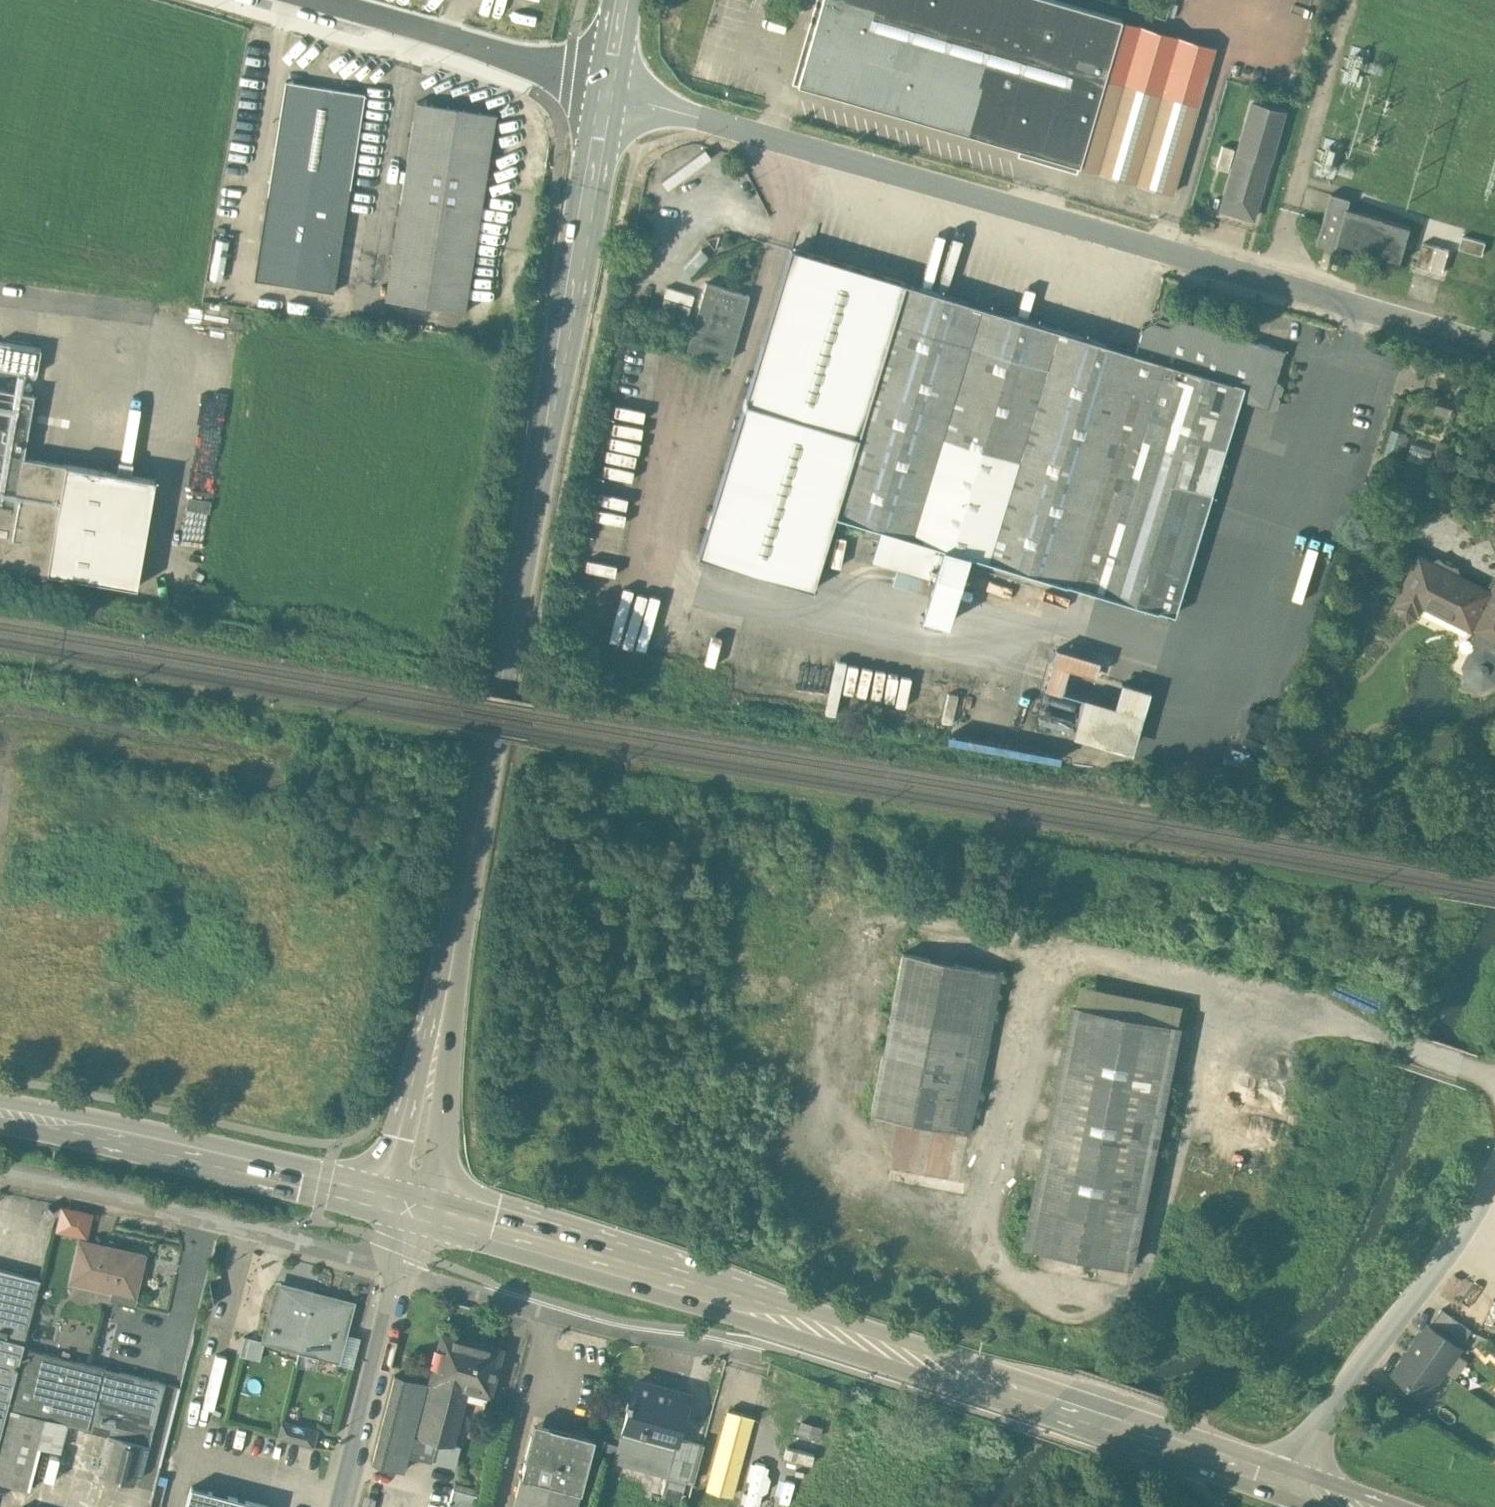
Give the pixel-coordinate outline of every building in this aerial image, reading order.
[(806,86),(1083,167),(1126,20),(1057,0),(831,0),(806,86)] [(1221,48),(1126,20),(1083,167),(1194,199),(1221,108),(1205,104),(1221,48)] [(365,93),(286,80),(255,278),(334,291),(365,93)] [(495,114),(416,102),(405,172),(401,171),(400,179),(404,180),(385,299),(464,311),(495,114)] [(1273,155),(1237,146),(1221,210),(1253,219),(1273,155)] [(1349,196),(1331,191),(1318,240),(1333,245),(1335,238),(1401,258),(1411,222),(1346,205),(1349,196)] [(1423,239),(1417,261),(1443,269),(1450,247),(1423,239)] [(1245,386),(796,251),(705,554),(821,589),(844,514),(1176,614),(1245,386)] [(749,293),(706,281),(688,345),(731,357),(749,293)] [(0,342),(0,368),(37,374),(41,349),(0,342)] [(88,584),(89,579),(47,572),(66,465),(23,457),(34,394),(0,388),(0,569),(88,584)] [(117,473),(66,465),(47,572),(89,579),(137,588),(155,480),(131,476),(133,464),(119,461),(117,473)] [(212,502),(188,498),(186,510),(210,514),(212,502)] [(1395,606),(1418,618),(1424,606),(1471,631),(1477,650),(1466,653),(1461,674),(1477,689),(1494,689),(1494,587),(1494,589),(1424,551),(1395,606)] [(1055,647),(1043,687),(1087,699),(1098,660),(1055,647)] [(1135,749),(1148,687),(1119,681),(1115,703),(1081,697),(1073,737),(1135,749)] [(1050,691),(1047,702),(1077,710),(1080,699),(1050,691)] [(1006,972),(908,953),(874,1108),(973,1131),(1006,972)] [(1189,1029),(1076,1006),(1029,1251),(1141,1272),(1189,1029)] [(91,1213),(63,1207),(58,1228),(86,1235),(91,1213)] [(133,1251),(80,1239),(70,1281),(88,1285),(89,1282),(95,1280),(115,1284),(112,1296),(134,1301),(141,1268),(143,1268),(146,1253),(133,1249),(133,1251)] [(7,1408),(23,1347),(40,1279),(31,1277),(0,1269),(0,1434),(7,1408)] [(314,1292),(282,1284),(274,1316),(270,1314),(263,1340),(281,1345),(283,1336),(301,1340),(312,1299),(314,1292)] [(352,1309),(312,1299),(301,1340),(323,1346),(321,1355),(339,1359),(352,1309)] [(1429,1320),(1411,1344),(1443,1369),(1462,1345),(1429,1320)] [(502,1350),(476,1344),(444,1337),(434,1380),(436,1380),(469,1388),(491,1393),(502,1350)] [(1411,1344),(1392,1368),(1424,1394),(1443,1369),(1411,1344)] [(104,1367),(23,1347),(7,1408),(8,1408),(45,1417),(64,1422),(88,1428),(104,1367)] [(166,1383),(104,1367),(88,1428),(88,1429),(109,1434),(98,1474),(132,1483),(142,1474),(145,1463),(165,1384),(166,1384),(166,1383)] [(433,1385),(396,1376),(374,1462),(407,1470),(411,1454),(455,1465),(460,1446),(455,1445),(420,1437),(436,1380),(434,1380),(433,1385)] [(469,1388),(436,1380),(420,1437),(455,1445),(469,1388)] [(688,1394),(636,1380),(631,1401),(627,1400),(626,1406),(627,1406),(622,1426),(623,1427),(644,1433),(646,1426),(676,1434),(674,1441),(676,1441),(677,1437),(688,1394)] [(8,1408),(0,1445),(0,1482),(27,1488),(38,1443),(45,1417),(8,1408)] [(729,1410),(708,1488),(732,1494),(752,1417),(729,1410)] [(64,1422),(45,1417),(38,1443),(57,1448),(64,1422)] [(316,1429),(310,1428),(281,1421),(278,1436),(312,1445),(316,1429)] [(591,1434),(529,1421),(511,1506),(576,1506),(591,1434)] [(646,1426),(644,1433),(623,1427),(613,1459),(667,1474),(675,1446),(680,1447),(682,1438),(677,1437),(676,1441),(674,1441),(676,1434),(646,1426)] [(682,1438),(680,1447),(675,1446),(667,1474),(670,1475),(693,1481),(703,1444),(682,1438)] [(191,1486),(186,1506),(268,1506),(269,1506),(191,1486)]
